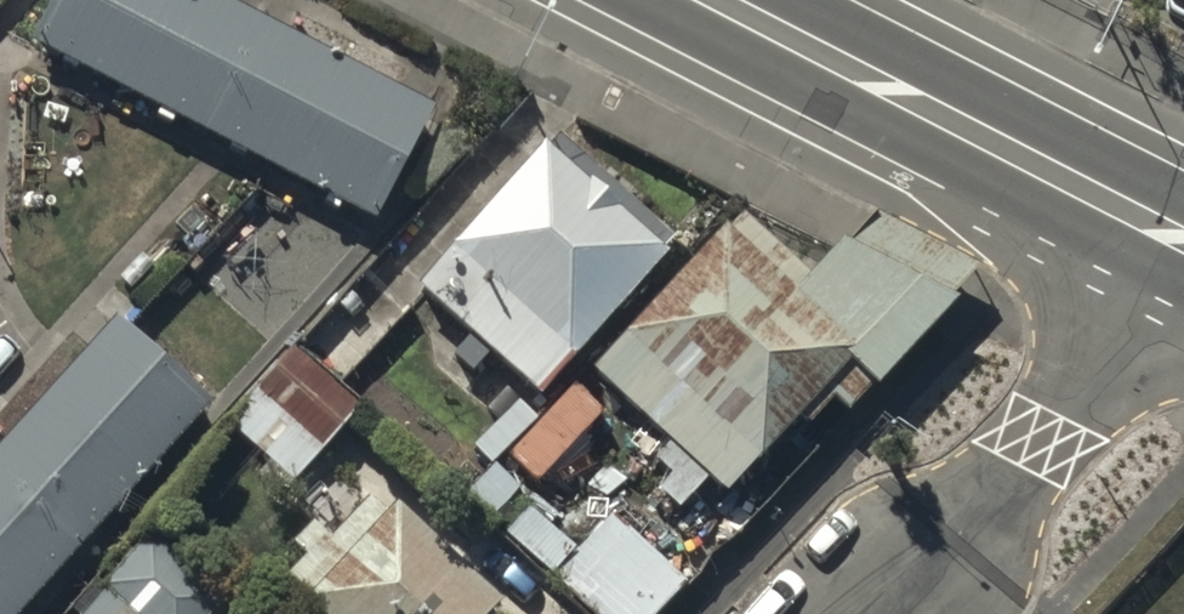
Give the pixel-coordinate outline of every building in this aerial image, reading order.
[(28,33),(117,79),(158,0),(45,0),(28,33)] [(117,79),(199,121),(257,11),(236,0),(158,0),(117,79)] [(257,11),(199,121),(283,165),(340,54),(257,11)] [(340,54),(283,165),(373,212),(431,102),(340,54)] [(660,244),(539,138),(414,280),(534,386),(660,244)] [(936,304),(826,245),(803,270),(738,209),(593,363),(721,483),(845,353),(869,375),(936,304)] [(114,312),(44,389),(140,475),(210,398),(114,312)] [(486,348),(467,331),(451,347),(470,365),(486,348)] [(358,403),(294,346),(228,421),(293,477),(358,403)] [(598,408),(571,382),(508,448),(535,474),(598,408)] [(0,437),(0,474),(78,544),(140,475),(44,389),(0,437)] [(534,416),(516,397),(471,442),(489,460),(534,416)] [(13,613),(14,613),(78,544),(0,474),(0,602),(13,613)] [(393,498),(384,508),(368,493),(330,532),(312,514),(290,537),(303,549),(283,569),(329,613),(504,613),(508,611),(393,498)] [(606,510),(549,572),(596,613),(648,613),(681,578),(606,510)] [(151,526),(99,581),(134,613),(204,613),(223,594),(151,526)] [(101,589),(79,612),(81,613),(126,613),(101,589)] [(0,602),(0,613),(13,613),(0,602)]
